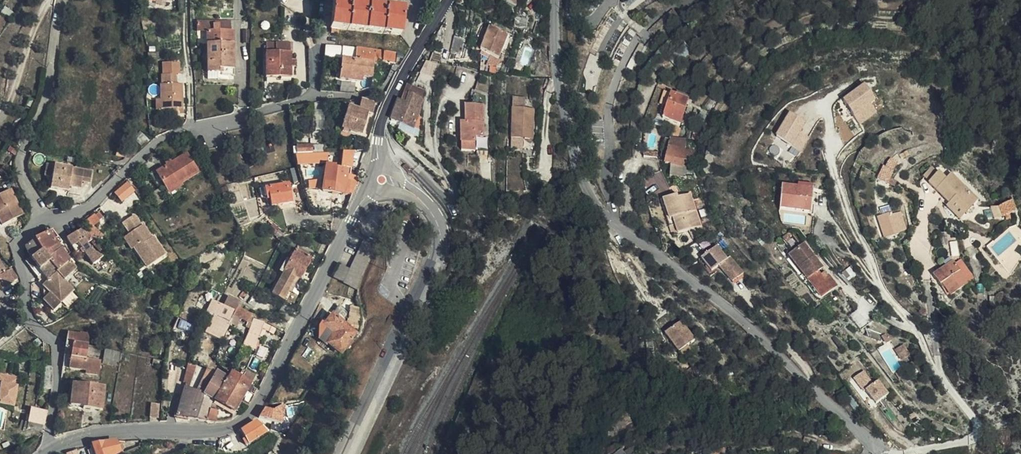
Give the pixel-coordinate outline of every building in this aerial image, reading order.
[(342,29),(342,24),(403,28),(406,3),(365,0),(335,0),(333,23),(334,23),(334,28),(342,29)] [(503,40),(499,46),(505,49),(517,27),(500,18),(491,34),(503,40)] [(206,32),(206,73),(217,73),(217,70),(232,70),(232,31),(206,32)] [(292,74),(291,39),(266,39),(267,75),(292,74)] [(705,39),(703,45),(709,48),(712,42),(705,39)] [(705,60),(709,48),(703,45),(698,56),(705,60)] [(339,57),(337,78),(358,80),(358,75),(361,76),(370,76),(373,58),(393,60),(394,52),(357,48),(356,59),(339,57)] [(178,66),(164,66),(164,77),(175,77),(179,77),(178,66)] [(181,87),(176,88),(175,77),(164,77),(161,77),(161,87),(159,87),(159,103),(160,114),(172,113),(173,118),(180,118),(180,113),(182,112),(181,87)] [(672,92),(678,94),(683,81),(677,79),(672,92)] [(701,87),(683,81),(678,94),(674,106),(693,112),(701,87)] [(871,104),(876,100),(865,86),(844,101),(861,123),(877,112),(871,104)] [(391,116),(412,125),(426,89),(420,87),(418,93),(410,90),(407,101),(398,97),(391,116)] [(373,111),(376,101),(363,98),(361,108),(348,105),(342,126),(363,131),(368,110),(373,111)] [(514,139),(529,140),(529,126),(536,127),(536,109),(527,109),(527,99),(515,98),(514,139)] [(465,124),(465,151),(475,151),(475,136),(483,136),(483,106),(471,106),(471,124),(465,124)] [(687,114),(685,122),(692,124),(695,116),(687,114)] [(711,130),(714,119),(707,117),(704,128),(711,130)] [(806,141),(805,145),(811,143),(813,139),(811,136),(815,129),(807,124),(798,140),(806,141)] [(695,155),(695,147),(704,148),(705,141),(696,140),(696,129),(679,127),(676,144),(675,153),(676,153),(682,155),(695,155)] [(797,140),(793,154),(804,156),(805,145),(806,141),(798,140),(797,140)] [(328,163),(328,152),(323,152),(323,143),(296,144),(297,164),(328,163)] [(890,155),(901,159),(905,149),(896,145),(894,149),(892,148),(890,155)] [(934,156),(940,161),(949,150),(944,145),(934,156)] [(957,157),(949,150),(940,161),(962,180),(968,185),(970,183),(978,190),(989,176),(961,153),(957,157)] [(694,166),(695,155),(682,155),(682,165),(684,166),(694,166)] [(890,155),(888,161),(898,165),(901,159),(890,155)] [(194,177),(184,158),(153,177),(165,195),(194,177)] [(69,191),(70,186),(73,187),(77,169),(47,164),(45,175),(53,176),(51,188),(69,191)] [(324,189),(350,193),(352,180),(348,180),(349,169),(336,167),(337,165),(328,164),(324,189)] [(930,167),(923,180),(929,183),(936,170),(930,167)] [(82,188),(83,182),(91,183),(93,172),(77,169),(73,187),(82,188)] [(296,175),(273,179),(275,190),(279,190),(280,196),(299,194),(296,175)] [(970,183),(968,185),(962,180),(959,183),(974,195),(978,190),(970,183)] [(695,206),(700,218),(713,213),(700,182),(689,186),(695,206)] [(782,185),(780,207),(811,210),(813,184),(797,183),(797,187),(782,185)] [(689,186),(688,184),(670,191),(682,218),(684,218),(687,223),(700,218),(695,206),(689,186)] [(121,203),(130,195),(123,187),(114,195),(121,203)] [(11,188),(0,193),(0,220),(2,224),(24,214),(11,188)] [(162,204),(156,194),(147,199),(153,209),(162,204)] [(118,205),(121,203),(114,195),(111,198),(118,205)] [(899,233),(898,231),(907,228),(901,210),(892,214),(889,205),(879,208),(882,216),(877,218),(884,238),(899,233)] [(290,220),(278,210),(272,216),(285,227),(290,220)] [(149,267),(162,258),(153,244),(151,245),(148,241),(139,228),(138,229),(130,218),(120,225),(127,236),(134,247),(133,249),(149,267)] [(91,229),(97,224),(93,219),(86,224),(91,229)] [(86,234),(94,244),(100,239),(92,229),(86,234)] [(90,244),(82,231),(65,241),(74,257),(85,249),(84,248),(90,244)] [(46,237),(40,240),(37,241),(33,242),(40,252),(27,261),(36,272),(48,263),(44,258),(55,249),(52,244),(55,242),(50,235),(46,237)] [(123,238),(133,249),(134,247),(127,236),(123,238)] [(974,242),(986,258),(993,253),(981,237),(974,242)] [(123,238),(121,240),(129,252),(131,251),(131,250),(133,249),(123,238)] [(949,254),(958,266),(962,263),(971,274),(988,262),(986,258),(974,242),(971,239),(949,254)] [(33,242),(23,251),(27,260),(27,261),(40,252),(33,242)] [(300,275),(302,276),(314,256),(297,246),(285,267),(287,268),(274,292),(285,298),(290,289),(298,274),(300,275)] [(721,267),(733,283),(744,275),(732,258),(729,260),(719,246),(702,258),(713,273),(721,267)] [(808,279),(820,271),(816,266),(819,264),(806,246),(790,256),(808,279)] [(73,273),(64,261),(66,259),(68,257),(63,250),(58,253),(55,249),(44,258),(48,263),(56,274),(54,275),(60,284),(67,278),(73,273)] [(101,261),(88,254),(85,249),(74,257),(76,258),(82,254),(91,268),(101,261)] [(149,267),(133,249),(131,250),(131,251),(144,270),(149,267)] [(372,256),(360,250),(345,282),(357,287),(372,256)] [(39,276),(36,272),(27,261),(27,260),(22,263),(34,280),(39,276)] [(36,272),(39,276),(41,279),(44,284),(54,275),(56,274),(48,263),(36,272)] [(808,279),(815,288),(826,280),(820,271),(808,279)] [(13,283),(7,273),(2,276),(0,273),(0,292),(13,283)] [(290,289),(292,291),(300,275),(298,274),(290,289)] [(40,288),(47,296),(60,284),(54,275),(44,284),(40,288)] [(831,277),(826,280),(815,288),(823,297),(832,292),(838,286),(831,277)] [(67,278),(60,284),(47,296),(40,303),(46,305),(64,287),(63,286),(68,280),(67,278)] [(41,279),(35,283),(40,288),(44,284),(41,279)] [(46,305),(40,303),(51,314),(58,308),(57,306),(70,294),(64,287),(46,305)] [(242,304),(243,302),(245,303),(257,309),(259,310),(261,305),(245,297),(246,295),(247,293),(236,287),(231,298),(242,304)] [(860,303),(871,318),(880,311),(869,297),(860,303)] [(227,304),(235,308),(232,314),(236,316),(242,304),(231,298),(227,304)] [(286,301),(280,312),(291,318),(297,307),(286,301)] [(236,316),(238,317),(245,303),(243,302),(242,304),(236,316)] [(192,303),(186,321),(192,323),(199,305),(192,303)] [(245,303),(238,317),(250,324),(257,309),(245,303)] [(224,310),(232,314),(235,308),(227,304),(224,310)] [(206,308),(199,305),(192,323),(199,325),(206,308)] [(341,306),(336,312),(346,320),(351,314),(341,306)] [(271,314),(265,312),(266,310),(262,308),(259,316),(266,319),(265,322),(268,323),(271,314)] [(342,352),(346,347),(349,349),(354,342),(352,340),(357,333),(331,313),(321,327),(319,337),(342,352)] [(685,347),(693,341),(700,336),(687,318),(671,330),(684,348),(685,347)] [(233,325),(226,322),(220,333),(228,336),(233,325)] [(82,335),(66,334),(63,350),(70,351),(70,346),(83,347),(86,346),(86,343),(82,343),(82,335)] [(689,353),(698,347),(693,341),(685,347),(689,353)] [(70,346),(70,351),(70,353),(82,355),(83,347),(70,346)] [(903,374),(902,346),(885,346),(886,374),(903,374)] [(120,354),(104,352),(101,364),(115,367),(116,358),(119,359),(120,354)] [(70,353),(69,358),(68,364),(67,368),(67,370),(82,371),(83,361),(82,355),(70,353)] [(215,361),(205,357),(198,378),(206,381),(215,361)] [(83,361),(82,371),(88,373),(88,376),(96,378),(97,363),(83,361)] [(219,364),(215,361),(206,381),(213,384),(223,391),(230,381),(249,392),(255,381),(225,364),(224,366),(219,364)] [(250,370),(258,375),(263,368),(255,363),(250,370)] [(865,370),(855,377),(874,405),(890,394),(880,379),(874,383),(865,370)] [(50,378),(50,375),(43,374),(42,393),(45,393),(45,390),(49,391),(50,384),(50,378)] [(12,409),(16,380),(0,377),(0,407),(12,409)] [(198,378),(198,380),(196,383),(192,382),(185,407),(197,409),(206,381),(198,378)] [(240,408),(249,392),(230,381),(223,391),(213,384),(206,381),(197,409),(215,411),(216,413),(222,413),(229,413),(236,412),(237,411),(242,409),(240,408)] [(99,411),(101,386),(70,384),(69,407),(81,407),(81,410),(99,411)] [(159,409),(167,408),(167,395),(158,396),(159,409)] [(28,421),(44,425),(48,410),(32,406),(28,421)] [(260,417),(278,420),(280,410),(265,407),(260,417)] [(241,431),(249,442),(267,429),(256,421),(241,431)] [(94,445),(97,453),(116,453),(121,452),(117,442),(94,445)] [(635,452),(633,453),(626,446),(616,453),(637,453),(635,452)]
